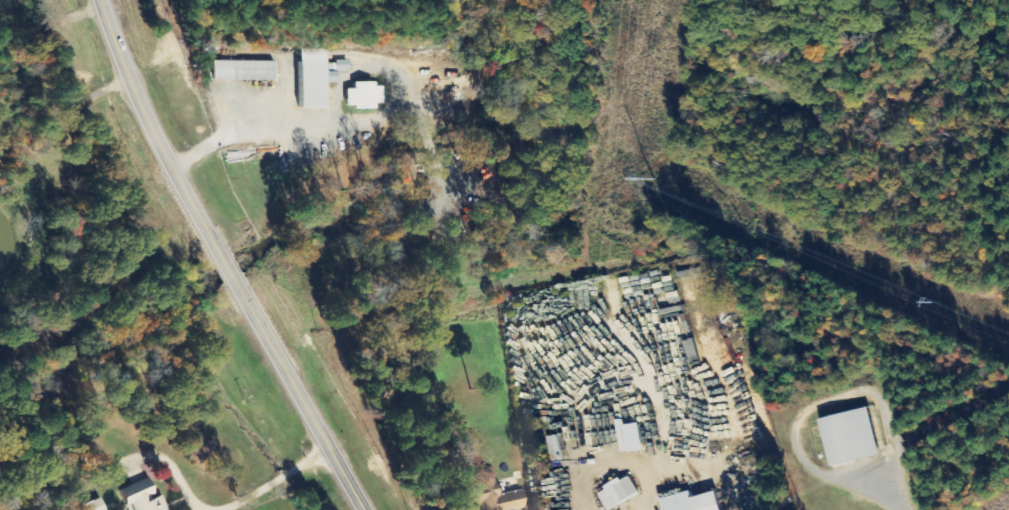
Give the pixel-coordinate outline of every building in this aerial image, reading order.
[(324,50),(300,50),(300,63),(295,63),(295,109),(322,109),(322,83),(336,83),(336,72),(323,72),(324,50)] [(335,72),(347,71),(347,60),(335,60),(335,72)] [(274,62),(212,61),(212,80),(273,81),(274,62)] [(342,90),(343,109),(370,109),(370,104),(378,104),(377,83),(349,84),(349,90),(342,90)] [(819,419),(830,467),(879,456),(867,408),(819,419)] [(642,452),(639,424),(624,425),(627,453),(642,452)] [(550,435),(556,459),(571,455),(565,431),(550,435)] [(519,490),(495,495),(491,472),(469,476),(471,486),(466,487),(470,507),(476,506),(477,509),(522,509),(519,490)] [(606,509),(611,509),(639,495),(630,477),(621,481),(620,480),(597,492),(606,509)] [(159,495),(151,498),(144,479),(119,488),(127,509),(164,509),(159,495)] [(716,492),(691,498),(690,491),(660,498),(663,509),(720,509),(716,492)] [(95,498),(76,507),(78,509),(101,509),(95,498)]
